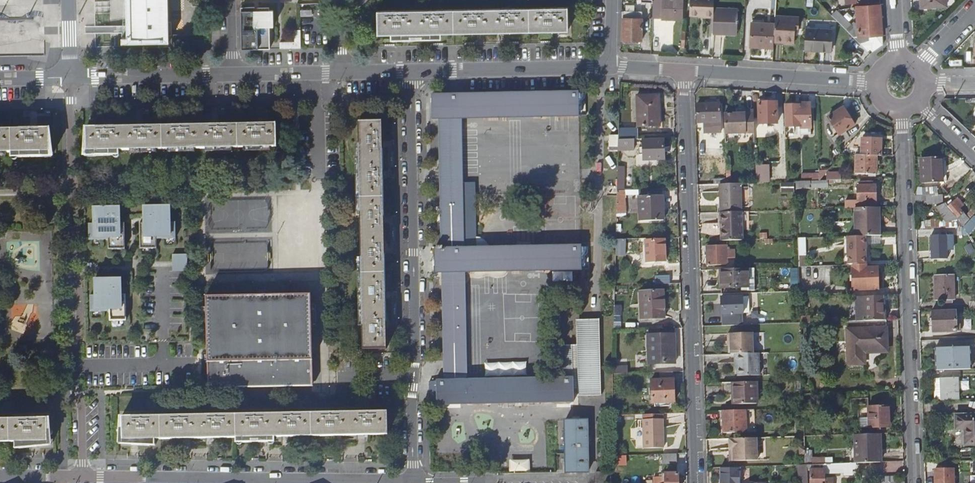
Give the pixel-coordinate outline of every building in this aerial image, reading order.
[(129,41),(167,40),(166,0),(127,0),(127,22),(128,22),(128,30),(129,41)] [(684,0),(653,0),(652,16),(661,16),(661,18),(683,18),(684,0)] [(715,0),(690,0),(689,16),(714,17),(715,0)] [(881,27),(880,5),(871,5),(856,7),(857,22),(852,26),(847,32),(867,51),(869,49),(871,52),(877,48),(880,46),(883,45),(881,27)] [(715,7),(713,32),(736,34),(738,8),(715,7)] [(269,8),(241,8),(241,29),(269,28),(269,11),(269,8)] [(568,30),(567,8),(377,11),(378,33),(391,33),(391,41),(442,40),(442,33),(568,30)] [(622,38),(640,38),(642,11),(623,10),(622,38)] [(831,15),(847,32),(852,26),(847,21),(836,10),(831,15)] [(775,22),(774,40),(796,41),(796,27),(799,27),(800,15),(776,14),(775,22)] [(774,47),(774,40),(775,22),(752,21),(751,46),(774,47)] [(269,49),(269,28),(241,29),(241,49),(269,49)] [(805,28),(804,49),(821,50),(821,49),(834,49),(835,30),(805,28)] [(294,42),(289,42),(289,49),(300,49),(300,45),(300,30),(294,30),(294,42)] [(486,32),(486,43),(499,43),(499,32),(486,32)] [(442,133),(463,133),(463,120),(579,118),(580,118),(579,93),(455,95),(435,95),(435,122),(442,122),(442,133)] [(654,117),(660,116),(660,95),(637,95),(637,126),(654,126),(654,117)] [(778,124),(777,103),(759,104),(760,124),(778,124)] [(720,122),(720,107),(712,107),(712,104),(706,104),(706,107),(698,107),(698,123),(706,123),(706,128),(715,128),(715,122),(720,122)] [(810,125),(809,104),(786,105),(787,126),(810,125)] [(854,126),(843,108),(827,118),(839,137),(833,141),(837,148),(850,140),(845,132),(854,126)] [(755,133),(754,110),(746,111),(746,113),(725,114),(725,134),(755,133)] [(382,120),(359,120),(362,345),(385,345),(382,120)] [(125,149),(276,147),(276,125),(87,127),(88,150),(96,150),(97,156),(117,156),(117,149),(125,149)] [(50,129),(0,129),(0,152),(12,152),(21,152),(21,158),(41,158),(41,152),(50,152),(50,129)] [(442,133),(443,187),(463,187),(463,133),(442,133)] [(618,154),(618,149),(618,138),(608,138),(608,154),(618,154)] [(618,138),(618,149),(634,148),(634,138),(618,138)] [(664,158),(664,139),(643,140),(644,159),(664,158)] [(862,156),(875,157),(881,157),(881,140),(862,139),(862,156)] [(862,156),(855,156),(855,174),(876,174),(875,157),(862,156)] [(945,181),(944,157),(924,158),(925,182),(945,181)] [(770,181),(770,164),(757,164),(757,182),(770,181)] [(618,167),(617,190),(624,189),(625,189),(625,167),(618,167)] [(860,208),(869,207),(869,201),(878,201),(877,185),(873,185),(873,181),(863,181),(863,186),(859,186),(860,208)] [(743,183),(727,183),(721,184),(722,212),(743,211),(743,183)] [(476,187),(463,187),(443,187),(444,249),(439,249),(439,252),(437,252),(437,258),(437,275),(445,275),(447,384),(443,384),(439,384),(439,403),(439,404),(573,401),(573,388),(578,388),(578,395),(601,394),(599,320),(576,320),(577,346),(559,346),(561,380),(546,380),(466,381),(464,274),(581,271),(582,271),(581,249),(546,250),(491,251),(490,248),(489,245),(487,243),(484,241),(480,240),(478,240),(476,195),(476,187)] [(659,210),(659,194),(639,195),(639,220),(664,220),(663,210),(659,210)] [(959,199),(955,202),(960,207),(964,204),(959,199)] [(960,207),(955,202),(950,207),(960,218),(965,214),(960,207)] [(176,239),(175,222),(170,222),(170,206),(151,206),(144,207),(144,220),(144,223),(140,223),(140,249),(157,249),(156,239),(176,239)] [(125,249),(125,223),(120,223),(120,220),(120,207),(113,208),(112,207),(93,207),(94,224),(89,224),(89,240),(108,240),(108,250),(125,249)] [(858,236),(868,236),(882,236),(881,207),(869,207),(860,208),(857,208),(858,236)] [(750,211),(743,211),(722,212),(723,240),(744,240),(744,231),(751,230),(750,211)] [(967,226),(971,234),(974,229),(974,217),(967,226)] [(924,220),(925,227),(945,225),(944,218),(924,220)] [(956,247),(955,235),(934,236),(935,259),(949,258),(949,247),(956,247)] [(850,265),(854,265),(869,264),(868,236),(858,236),(849,237),(850,265)] [(616,239),(616,254),(626,253),(625,238),(616,239)] [(646,262),(666,261),(665,240),(645,241),(646,262)] [(727,264),(727,245),(708,245),(709,264),(727,264)] [(187,254),(172,255),(172,260),(177,260),(177,267),(173,267),(173,271),(187,271),(187,254)] [(869,264),(854,265),(855,290),(880,290),(880,267),(869,268),(869,264)] [(748,268),(721,269),(721,288),(748,288),(748,268)] [(955,274),(936,275),(937,300),(956,300),(955,274)] [(656,284),(670,284),(670,276),(656,276),(656,284)] [(121,279),(95,280),(95,296),(90,296),(91,312),(110,311),(110,321),(126,321),(126,295),(121,295),(121,291),(121,279)] [(664,318),(664,290),(641,291),(642,319),(664,318)] [(308,294),(207,296),(207,386),(309,385),(308,294)] [(867,321),(886,320),(885,295),(866,296),(867,321)] [(723,325),(744,324),(744,312),(750,312),(749,296),(722,297),(723,325)] [(815,317),(815,302),(806,302),(806,317),(815,317)] [(957,310),(933,311),(934,332),(962,331),(962,324),(957,324),(957,310)] [(886,320),(867,321),(853,321),(855,363),(866,362),(866,351),(890,350),(890,320),(886,320)] [(676,362),(674,330),(663,330),(663,335),(649,335),(649,363),(676,362)] [(731,353),(735,353),(754,353),(753,333),(728,333),(728,341),(731,341),(731,353)] [(937,349),(938,370),(973,369),(972,347),(937,349)] [(754,353),(735,353),(736,363),(738,363),(738,376),(760,375),(759,353),(754,353)] [(527,361),(484,363),(485,377),(527,375),(527,361)] [(674,371),(661,372),(661,379),(653,379),(653,401),(675,400),(674,371)] [(944,401),(961,400),(960,378),(938,379),(939,401),(944,401)] [(757,381),(724,381),(724,395),(734,395),(734,402),(757,402),(757,381)] [(871,406),(864,406),(864,427),(871,427),(871,428),(892,428),(892,405),(871,406)] [(747,409),(723,410),(724,431),(747,431),(747,409)] [(376,432),(376,411),(113,414),(114,438),(128,437),(128,442),(146,441),(146,436),(376,432)] [(974,430),(974,414),(957,415),(957,428),(966,428),(966,430),(974,430)] [(664,448),(663,418),(643,419),(644,448),(664,448)] [(588,471),(588,419),(567,419),(567,471),(588,471)] [(15,443),(15,448),(33,448),(33,443),(48,443),(48,436),(47,420),(0,421),(0,443),(15,443)] [(966,430),(966,444),(974,444),(974,430),(966,430)] [(858,463),(879,462),(879,447),(882,447),(882,434),(857,435),(858,463)] [(757,438),(729,438),(730,448),(733,448),(734,461),(757,460),(757,438)] [(677,453),(662,454),(663,463),(678,462),(677,453)] [(818,464),(818,469),(813,470),(813,482),(836,482),(835,478),(827,478),(827,472),(849,472),(849,463),(818,464)] [(955,470),(936,470),(937,482),(955,482),(955,470)] [(596,482),(608,482),(608,472),(596,471),(596,482)] [(742,471),(722,471),(722,482),(742,482),(742,471)] [(678,473),(662,473),(662,477),(656,477),(656,482),(678,482),(678,473)]
